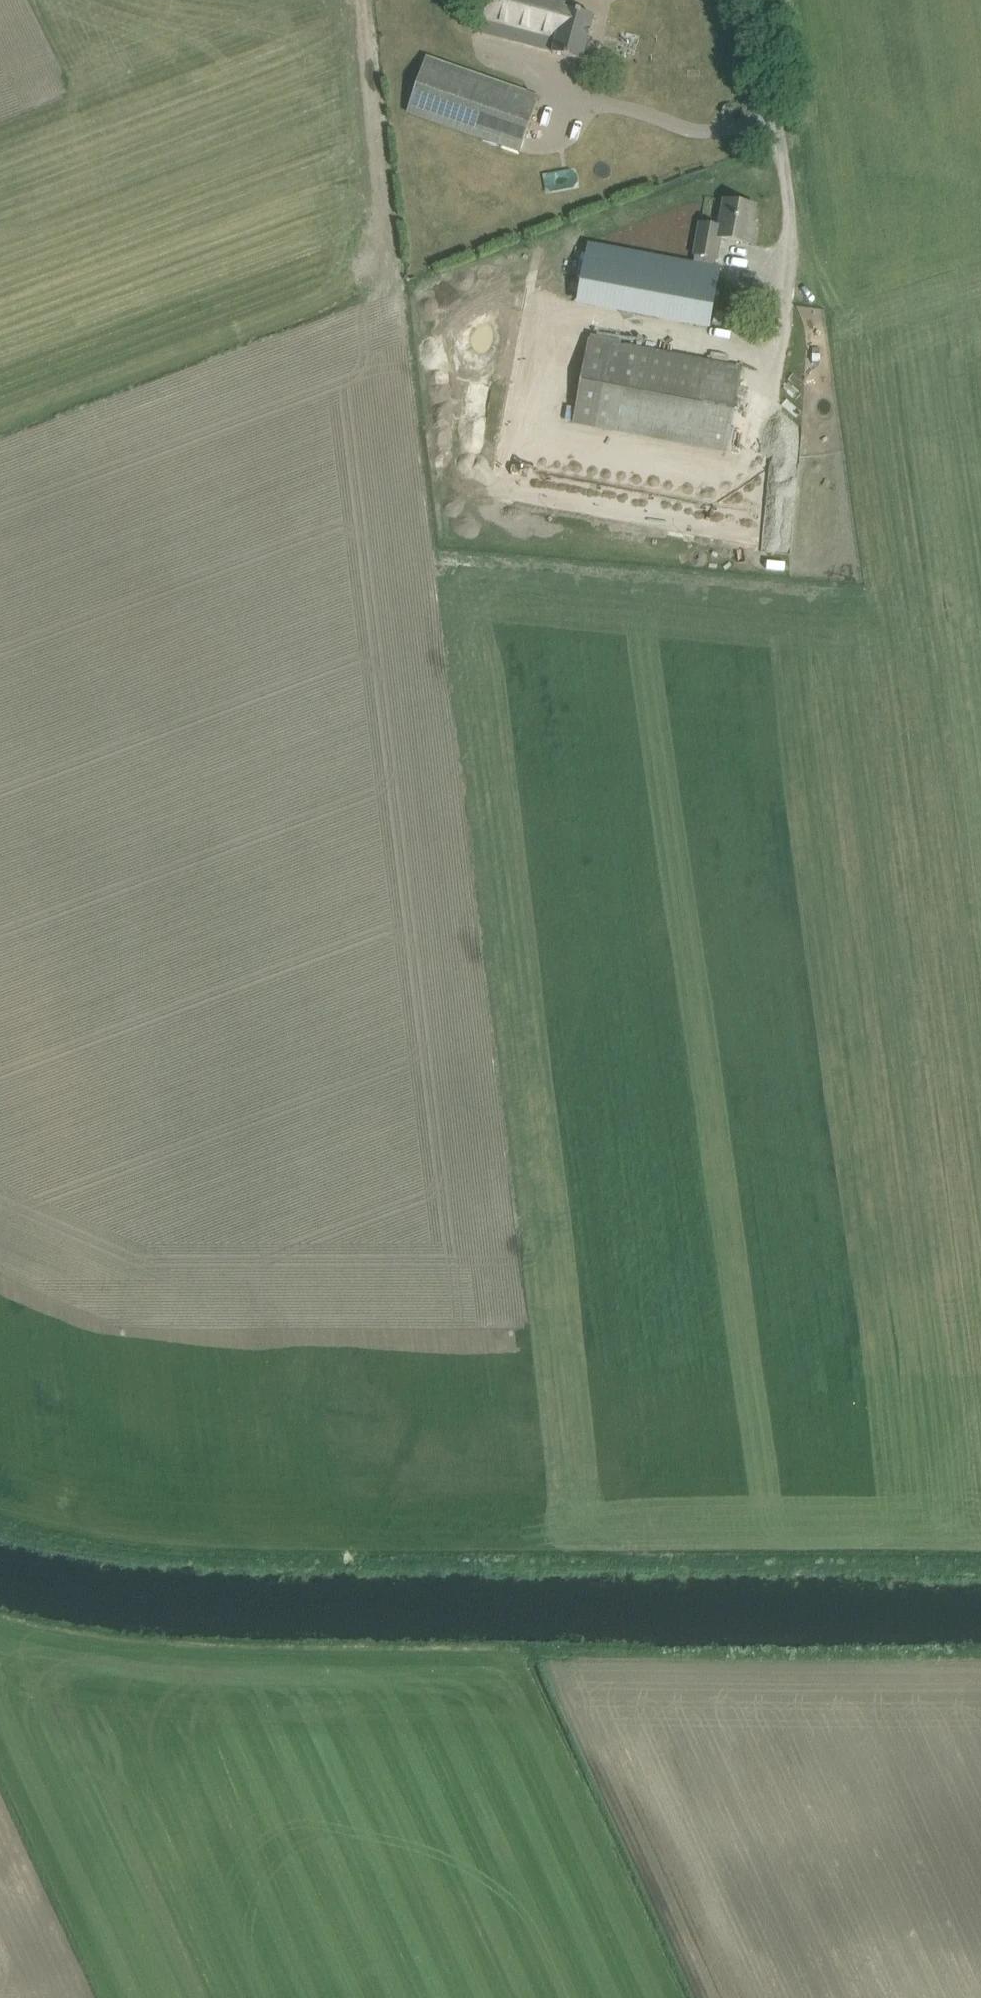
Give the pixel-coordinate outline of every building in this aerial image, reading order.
[(568,0),(488,0),(483,19),(558,39),(554,53),(583,61),(595,16),(566,8),(568,0)] [(521,152),(533,116),(539,97),(426,57),(408,111),(521,152)] [(545,170),(546,189),(579,188),(578,169),(545,170)] [(701,223),(695,255),(716,259),(721,238),(753,244),(756,231),(752,230),(756,206),(725,200),(720,227),(701,223)] [(721,268),(701,264),(589,242),(578,299),(710,325),(721,268)] [(742,368),(703,361),(588,340),(572,423),(727,452),(742,368)] [(587,490),(548,485),(546,504),(569,507),(568,508),(582,510),(584,499),(586,499),(587,490)]
